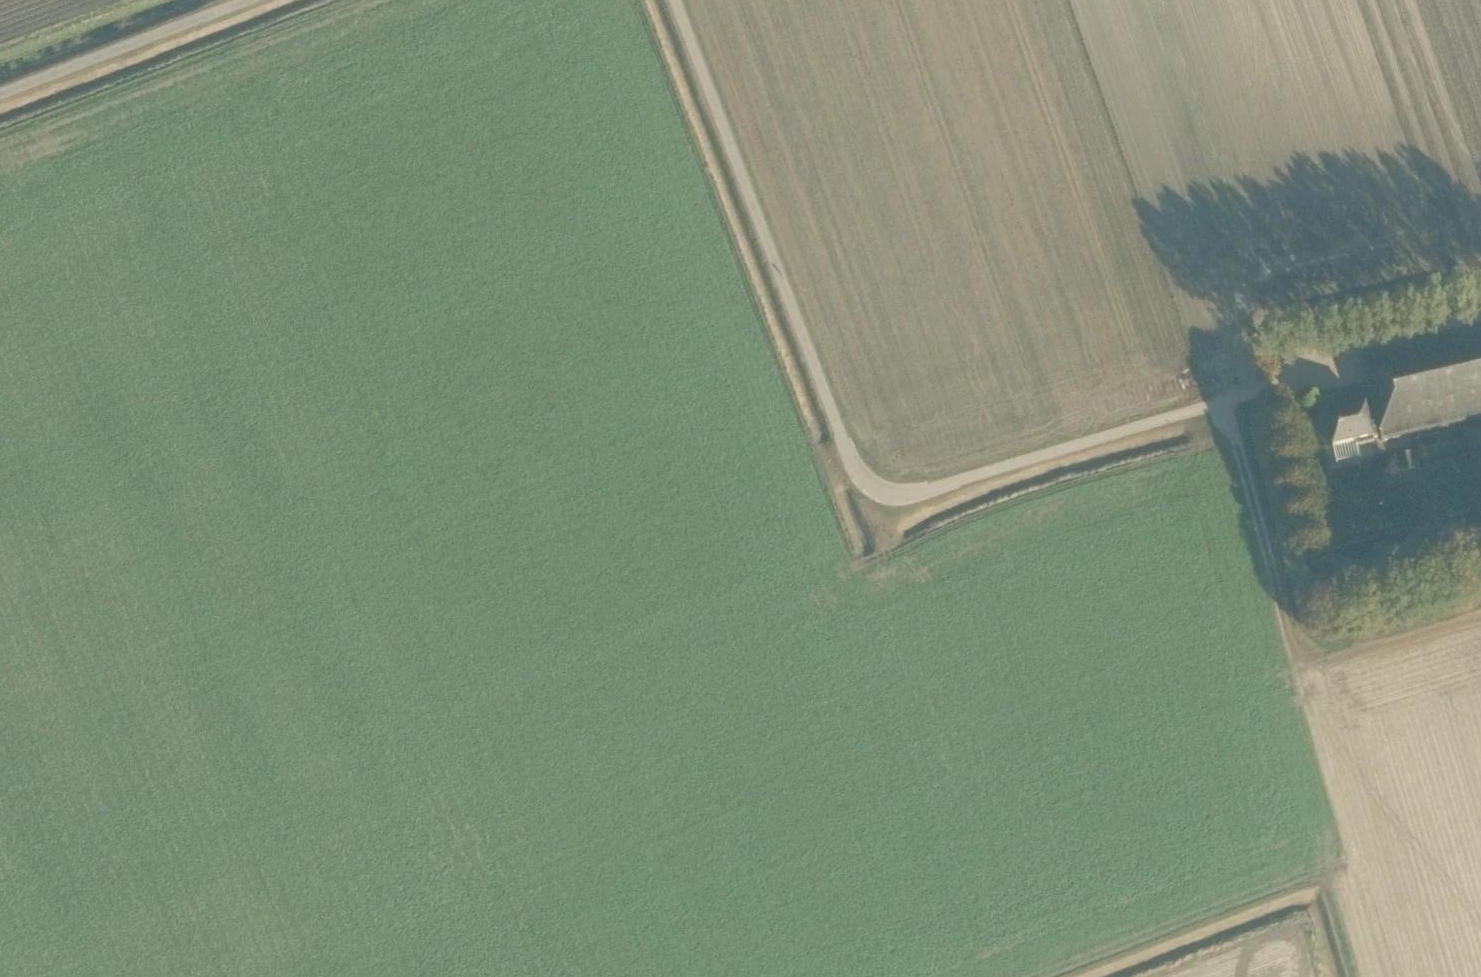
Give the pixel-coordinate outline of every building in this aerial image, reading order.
[(1381,443),(1480,419),(1480,330),(1361,358),(1374,414),(1366,416),(1365,408),(1349,412),(1348,408),(1336,411),(1337,415),(1324,418),(1332,450),(1355,444),(1356,448),(1373,444),(1372,440),(1380,438),(1381,443)] [(1463,429),(1476,479),(1480,478),(1480,425),(1463,429)] [(1416,470),(1411,452),(1399,455),(1403,473),(1416,470)]
